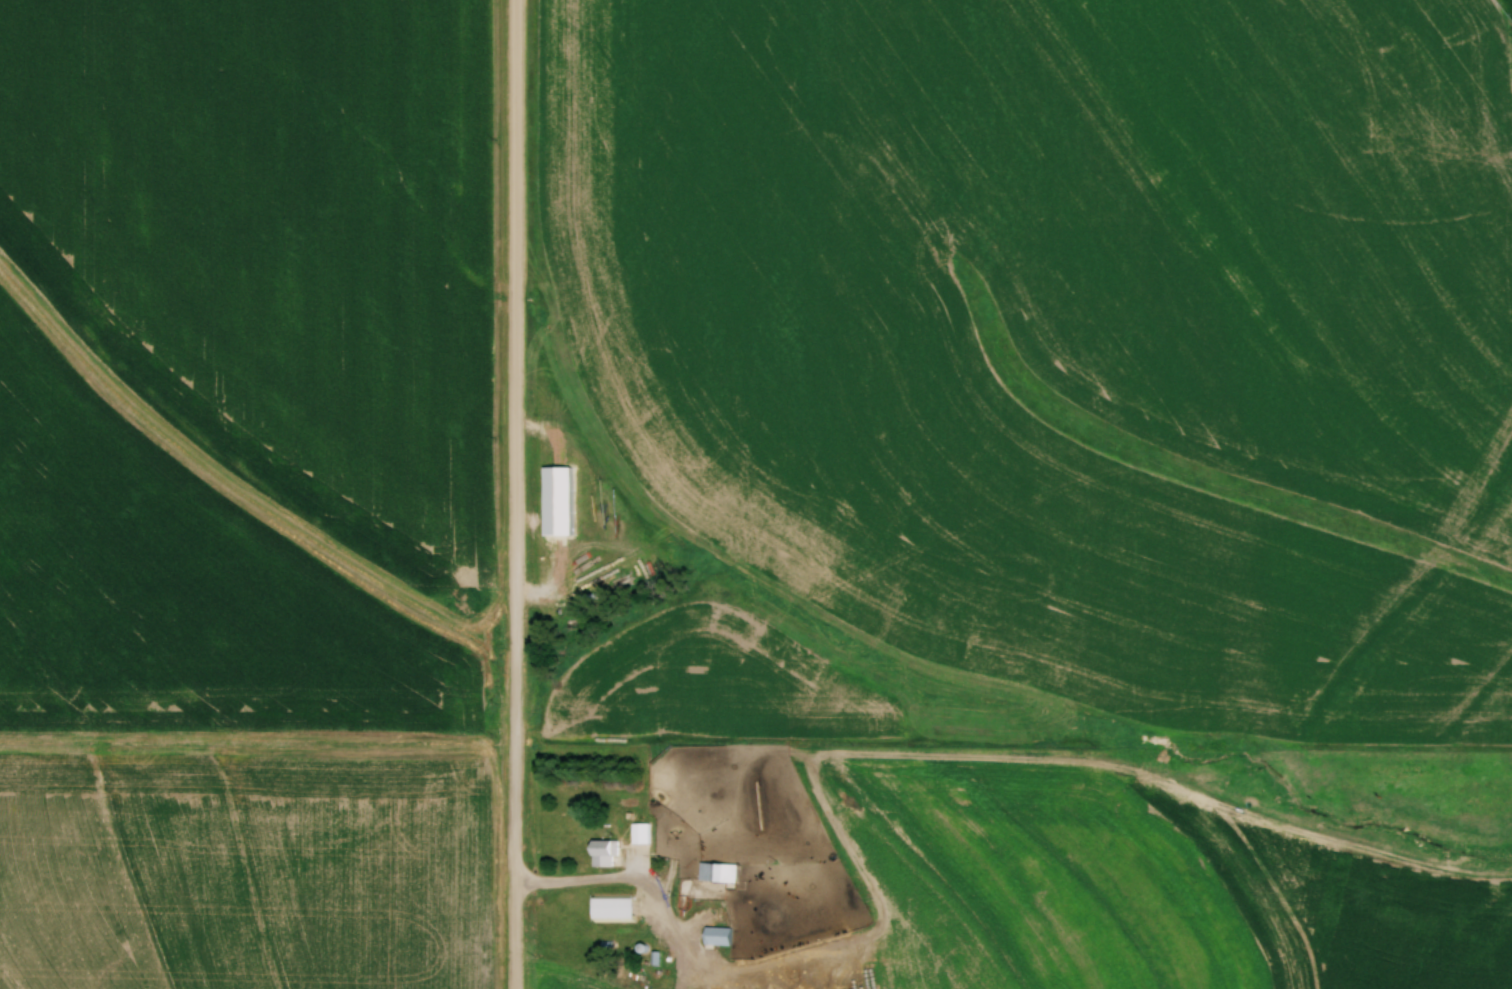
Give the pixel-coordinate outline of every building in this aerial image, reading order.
[(543,467),(543,536),(570,536),(570,467),(543,467)] [(649,823),(631,823),(631,843),(649,843),(649,823)] [(617,841),(591,841),(591,867),(611,867),(611,857),(617,857),(617,841)] [(735,864),(699,863),(698,881),(735,882),(735,864)] [(632,895),(592,895),(592,919),(632,919),(632,895)] [(704,945),(730,945),(730,927),(704,927),(704,945)]
